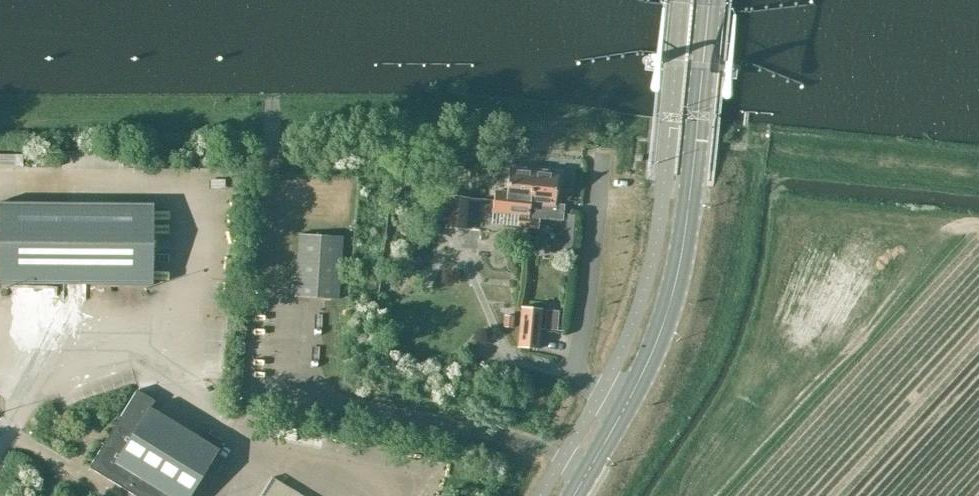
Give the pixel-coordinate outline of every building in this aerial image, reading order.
[(516,226),(527,227),(532,171),(507,169),(505,193),(493,192),(492,211),(505,212),(518,213),(516,226)] [(538,218),(562,221),(563,205),(554,204),(557,173),(532,171),(527,227),(537,228),(538,218)] [(449,196),(446,228),(466,230),(469,198),(449,196)] [(0,203),(0,282),(150,283),(151,204),(0,203)] [(294,297),(324,298),(339,299),(343,236),(298,234),(294,297)] [(521,307),(517,347),(537,349),(541,309),(521,307)] [(89,467),(136,495),(188,495),(222,442),(203,431),(198,439),(149,409),(154,400),(136,389),(89,467)]
